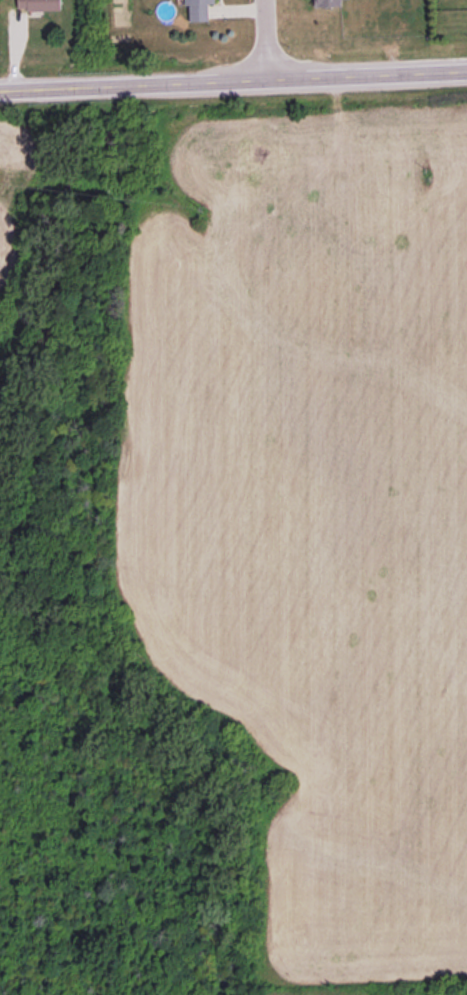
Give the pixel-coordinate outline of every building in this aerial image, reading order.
[(61,10),(61,0),(18,0),(17,9),(61,10)] [(214,0),(184,0),(185,5),(190,4),(190,21),(208,21),(208,4),(215,4),(214,0)]
